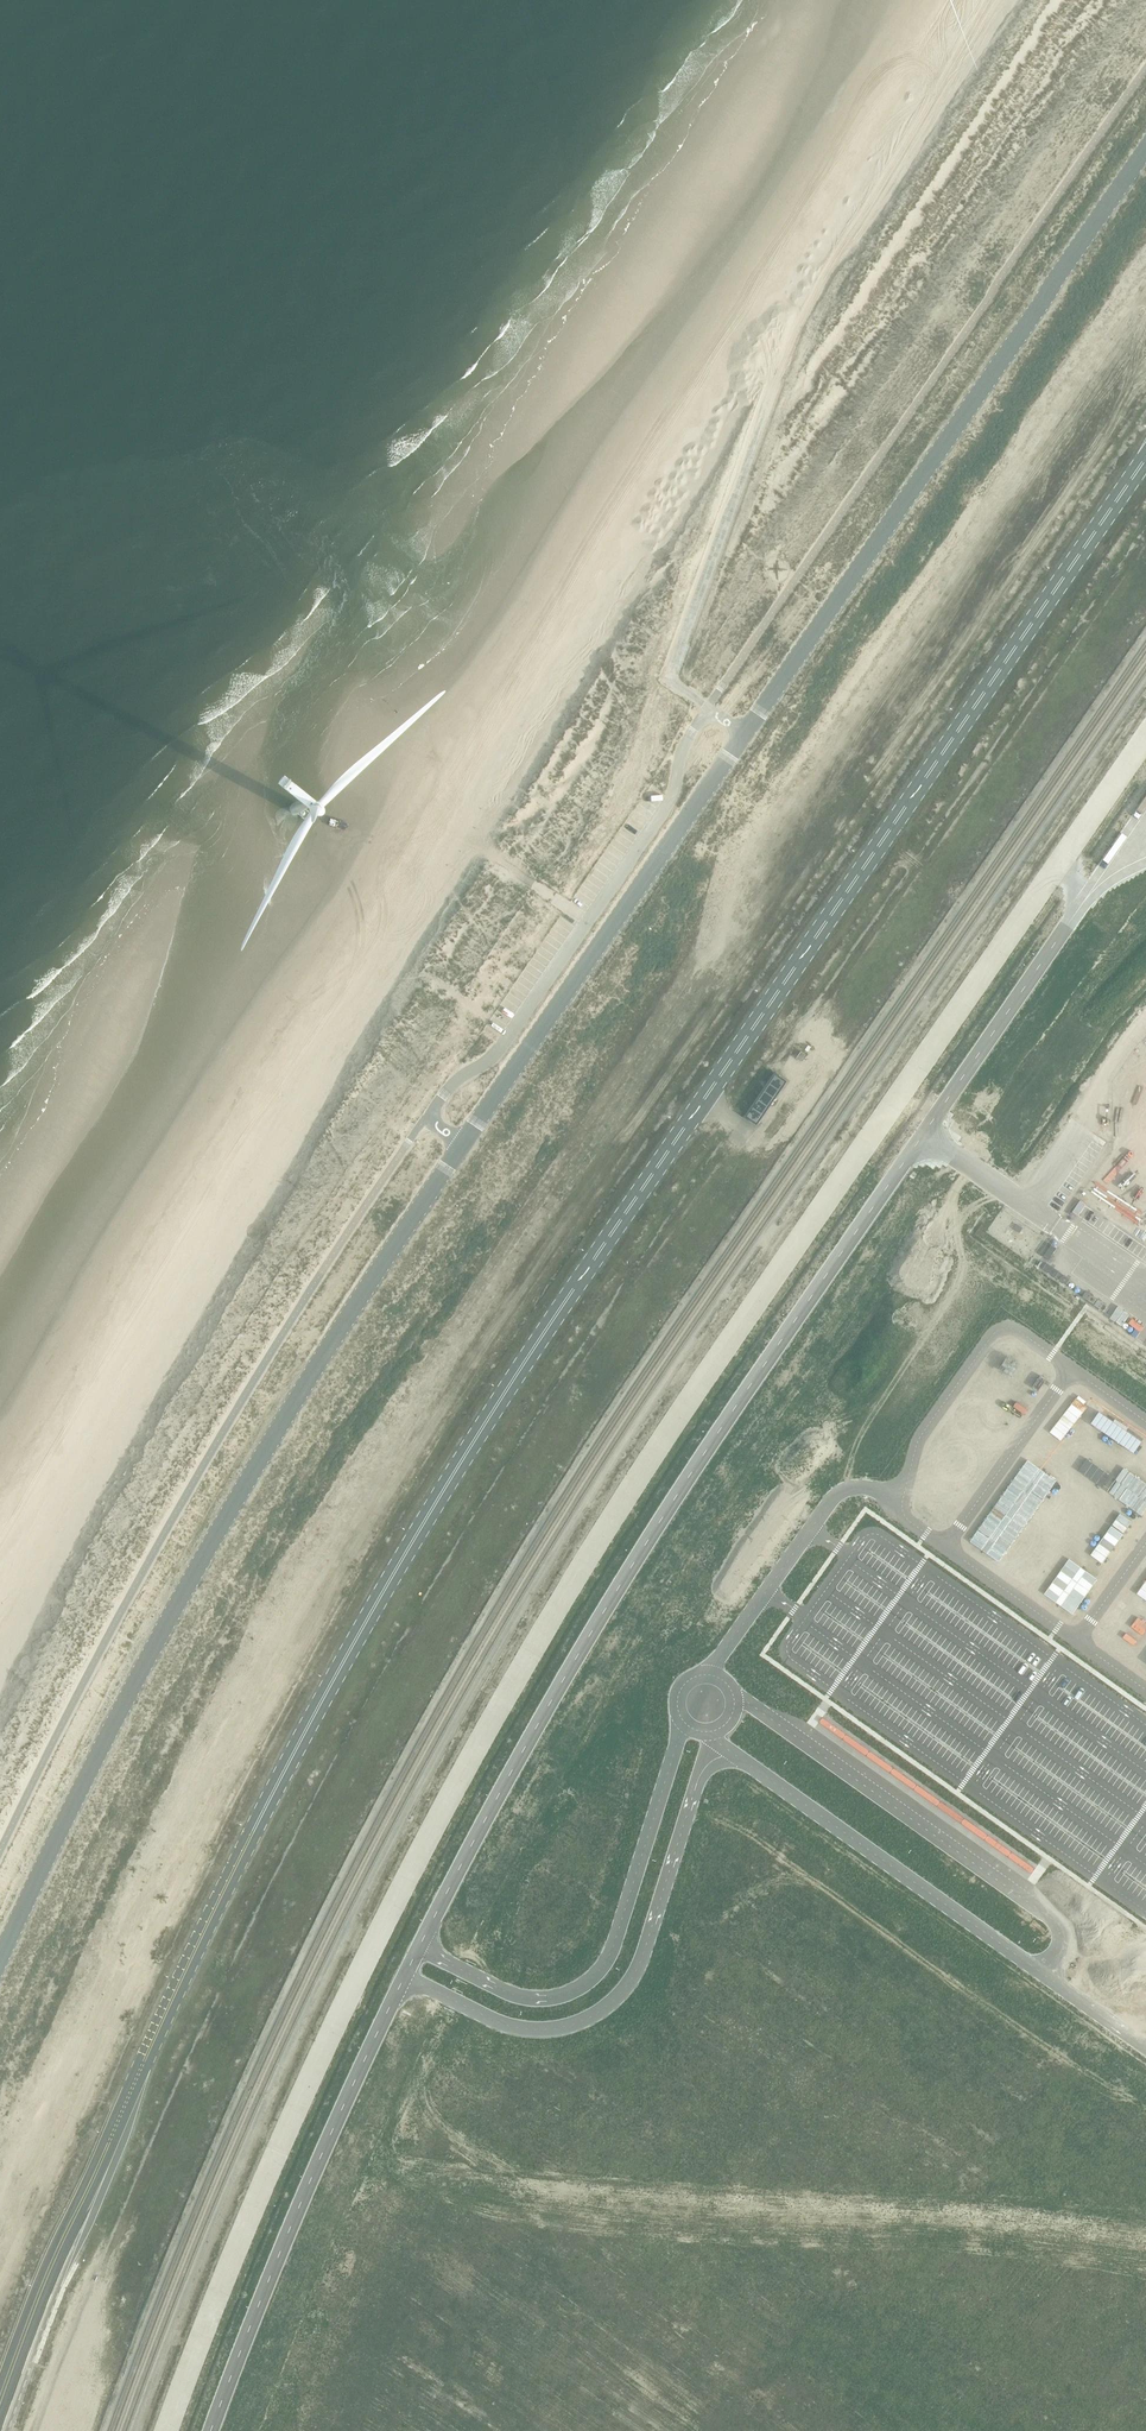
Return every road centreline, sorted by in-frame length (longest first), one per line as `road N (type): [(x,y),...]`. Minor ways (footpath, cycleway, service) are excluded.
road 1 (secondary): [(1145,458),(524,1362),(412,1540),(185,1971),(63,2246),(0,2425)]
road 2 (unclassified): [(210,2430),(368,2049),(540,1719),(714,1438),(1145,811)]
road 3 (unclassified): [(463,1143),(208,1548),(0,1958)]
road 4 (unclassified): [(1145,157),(743,734)]
road 5 (unclassified): [(743,734),(705,708),(682,750),(672,799),(589,921),(505,1044),(454,1084),(428,1117),(463,1143)]
road 6 (unclassified): [(743,734),(463,1143)]

